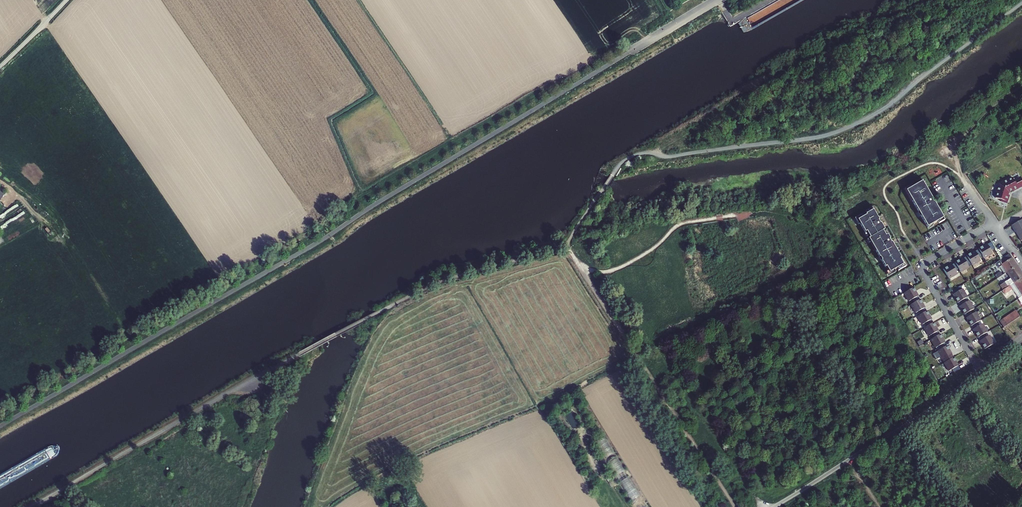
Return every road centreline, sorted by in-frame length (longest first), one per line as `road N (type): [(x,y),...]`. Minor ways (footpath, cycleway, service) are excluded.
road 1 (residential): [(980,370),(920,266),(994,223),(1021,264)]
road 2 (unclassified): [(774,506),(980,370)]

